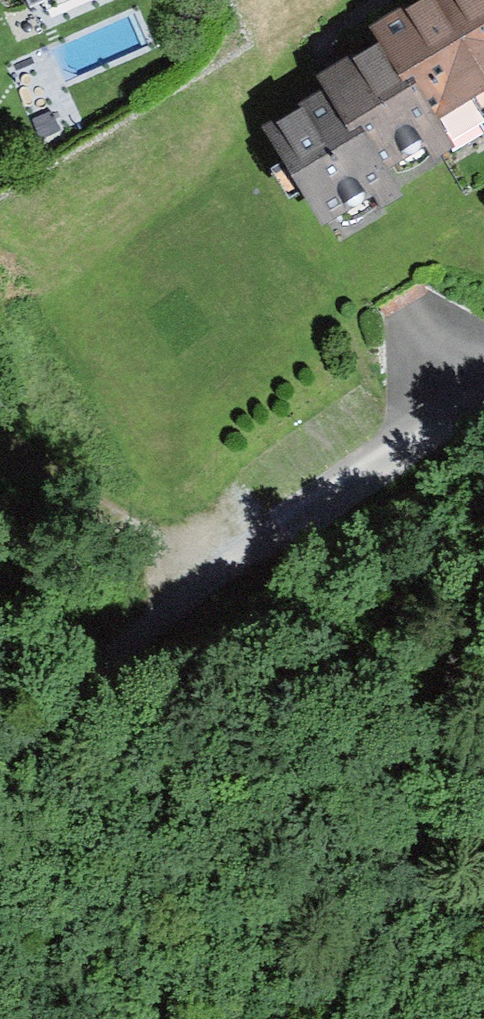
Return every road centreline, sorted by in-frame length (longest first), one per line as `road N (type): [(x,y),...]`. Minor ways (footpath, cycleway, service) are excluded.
road 1 (residential): [(483,388),(194,585)]
road 2 (track): [(194,585),(119,656),(0,738)]
road 3 (track): [(194,585),(133,520),(0,443)]

